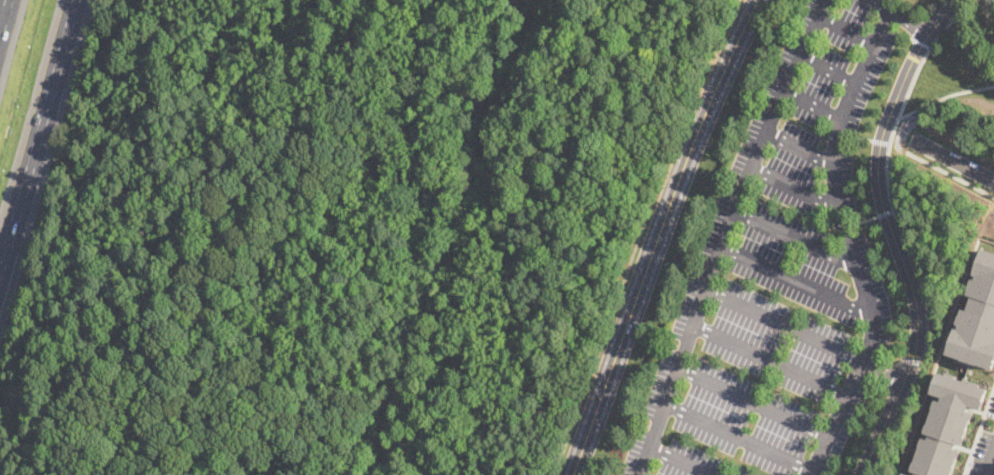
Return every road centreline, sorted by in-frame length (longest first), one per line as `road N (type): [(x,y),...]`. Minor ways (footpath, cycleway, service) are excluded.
road 1 (residential): [(757,0),(681,171),(571,474)]
road 2 (motorway): [(0,292),(76,0)]

